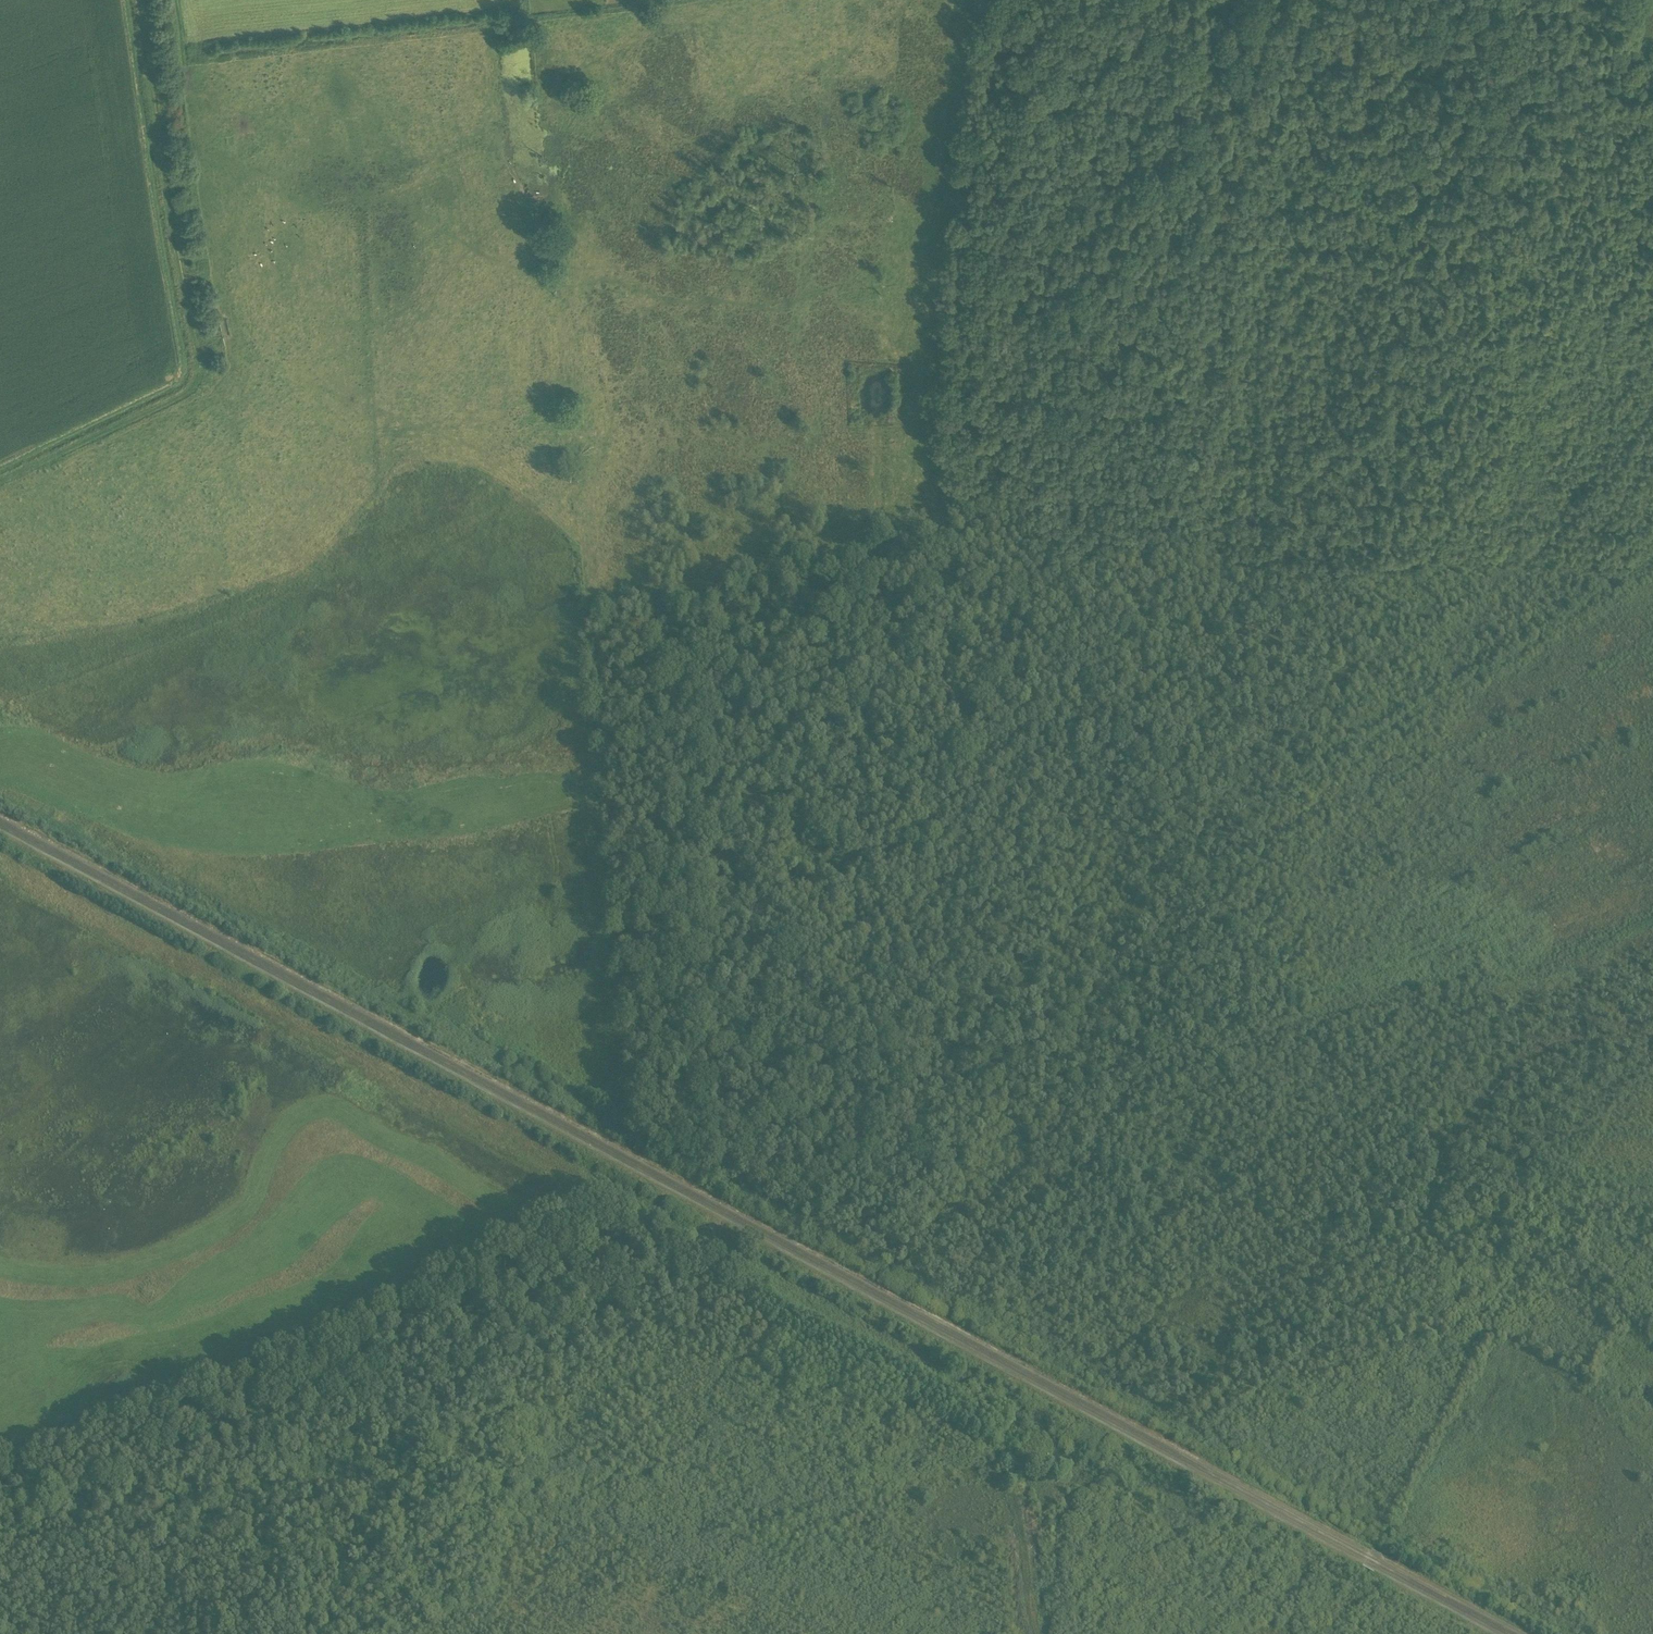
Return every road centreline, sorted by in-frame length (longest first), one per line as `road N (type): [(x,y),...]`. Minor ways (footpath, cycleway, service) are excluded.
road 1 (track): [(0,482),(181,394),(196,367),(192,336)]
road 2 (track): [(192,336),(157,130)]
road 3 (track): [(157,130),(139,0)]

